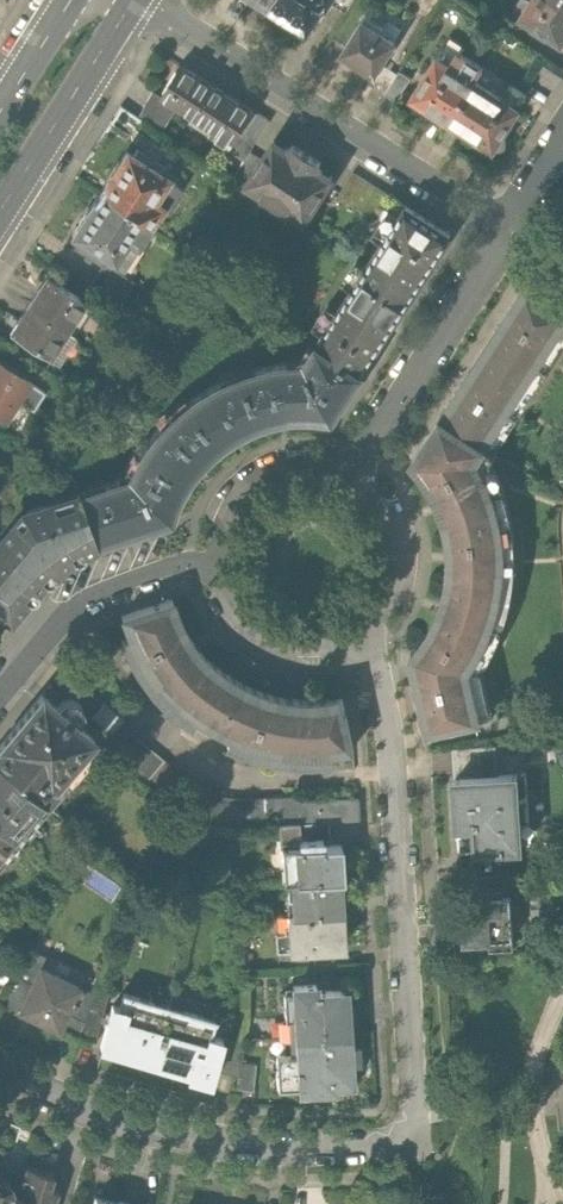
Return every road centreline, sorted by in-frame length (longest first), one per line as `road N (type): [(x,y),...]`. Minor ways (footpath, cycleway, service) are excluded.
road 1 (residential): [(0,1072),(152,1134),(283,1156),(409,1146),(389,744),(365,625)]
road 2 (residential): [(138,0),(515,220)]
road 3 (residential): [(350,479),(515,220)]
road 4 (residential): [(0,690),(72,609),(125,584),(216,560)]
road 5 (primary): [(0,215),(134,0)]
road 6 (residential): [(216,560),(221,589),(257,633),(312,647),(365,625)]
road 7 (residential): [(350,479),(297,468),(248,489),(219,534),(216,560)]
road 8 (residential): [(365,625),(392,585),(393,536),(384,513),(350,479)]
road 9 (primary): [(72,0),(0,114)]

